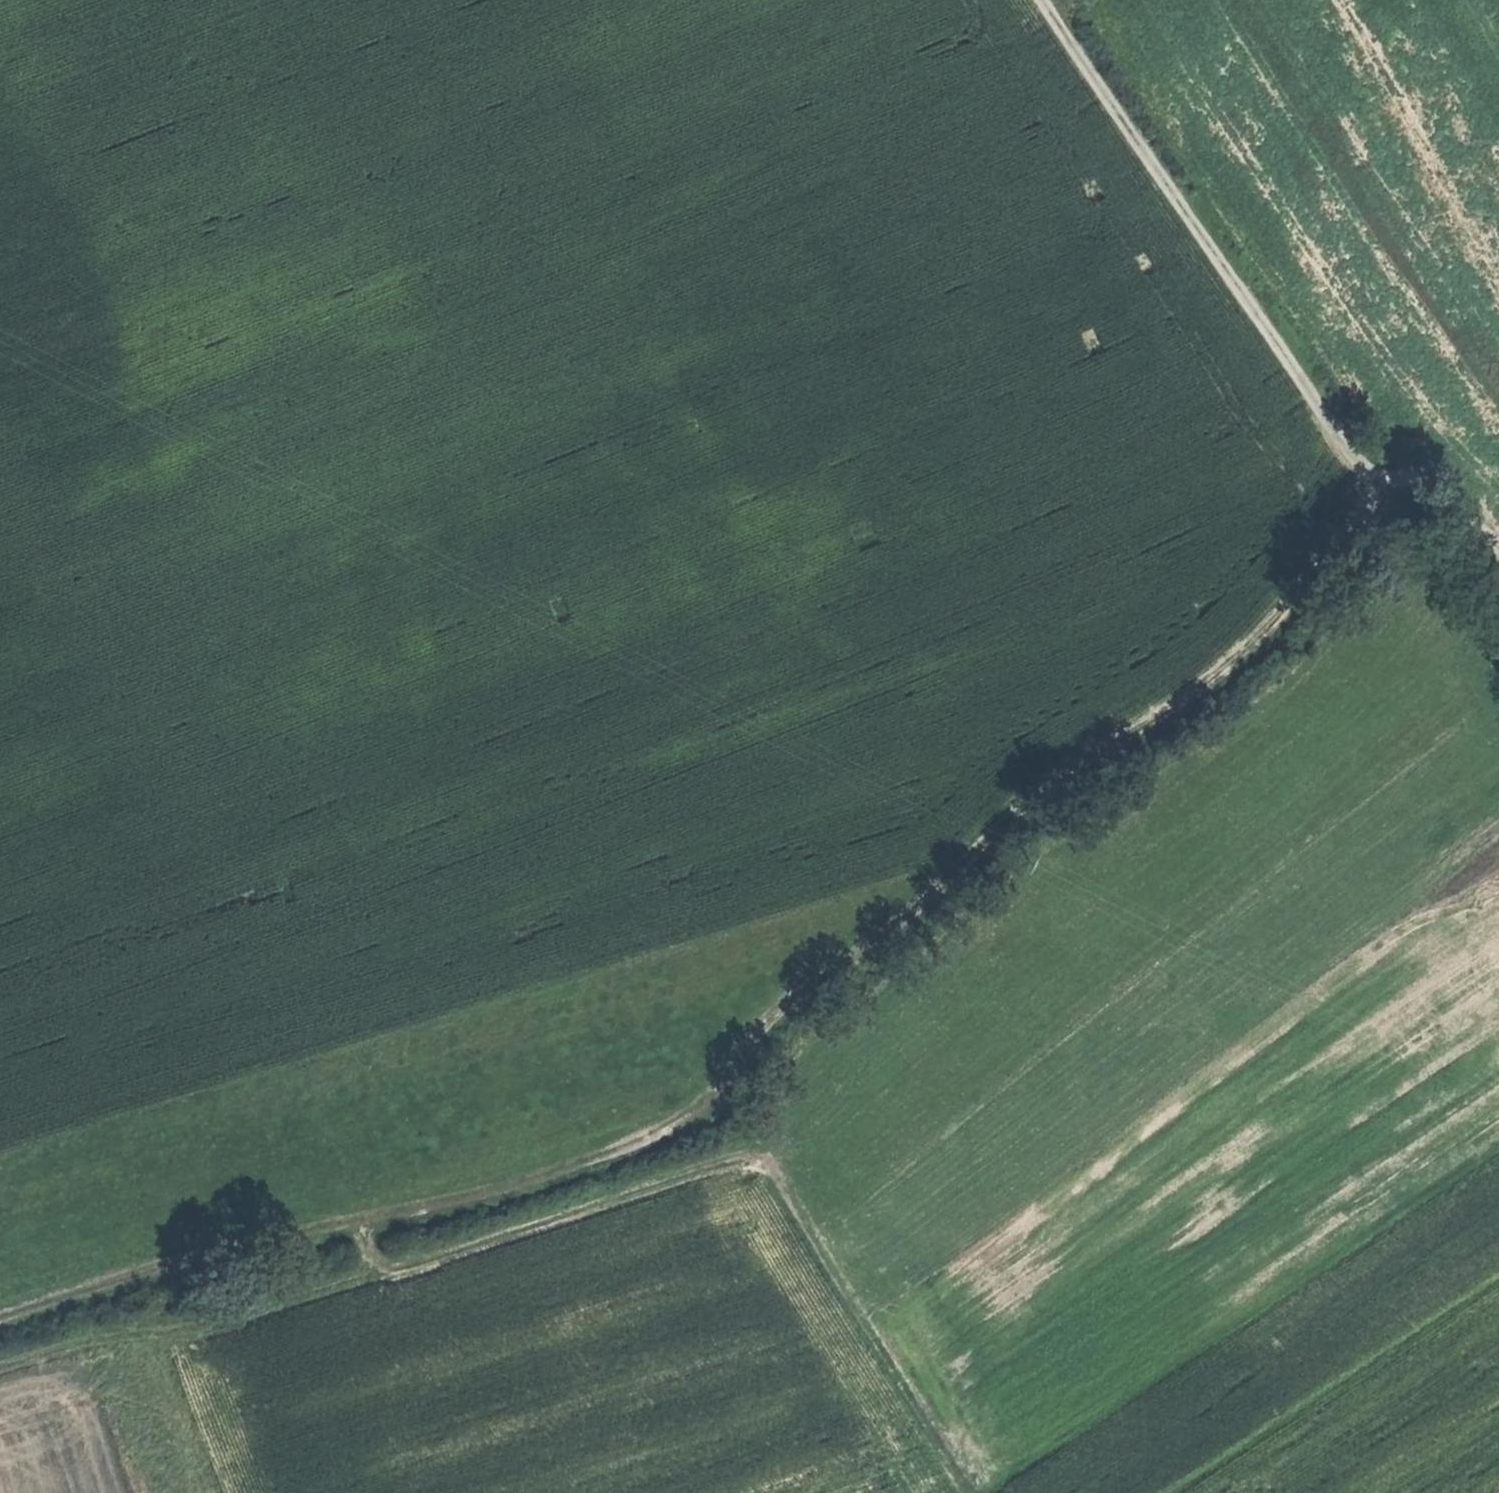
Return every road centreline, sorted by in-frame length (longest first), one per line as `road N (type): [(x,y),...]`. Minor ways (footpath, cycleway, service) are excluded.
road 1 (track): [(0,1368),(221,1323),(747,1161)]
road 2 (track): [(1498,552),(1448,534),(1363,464),(1044,0)]

